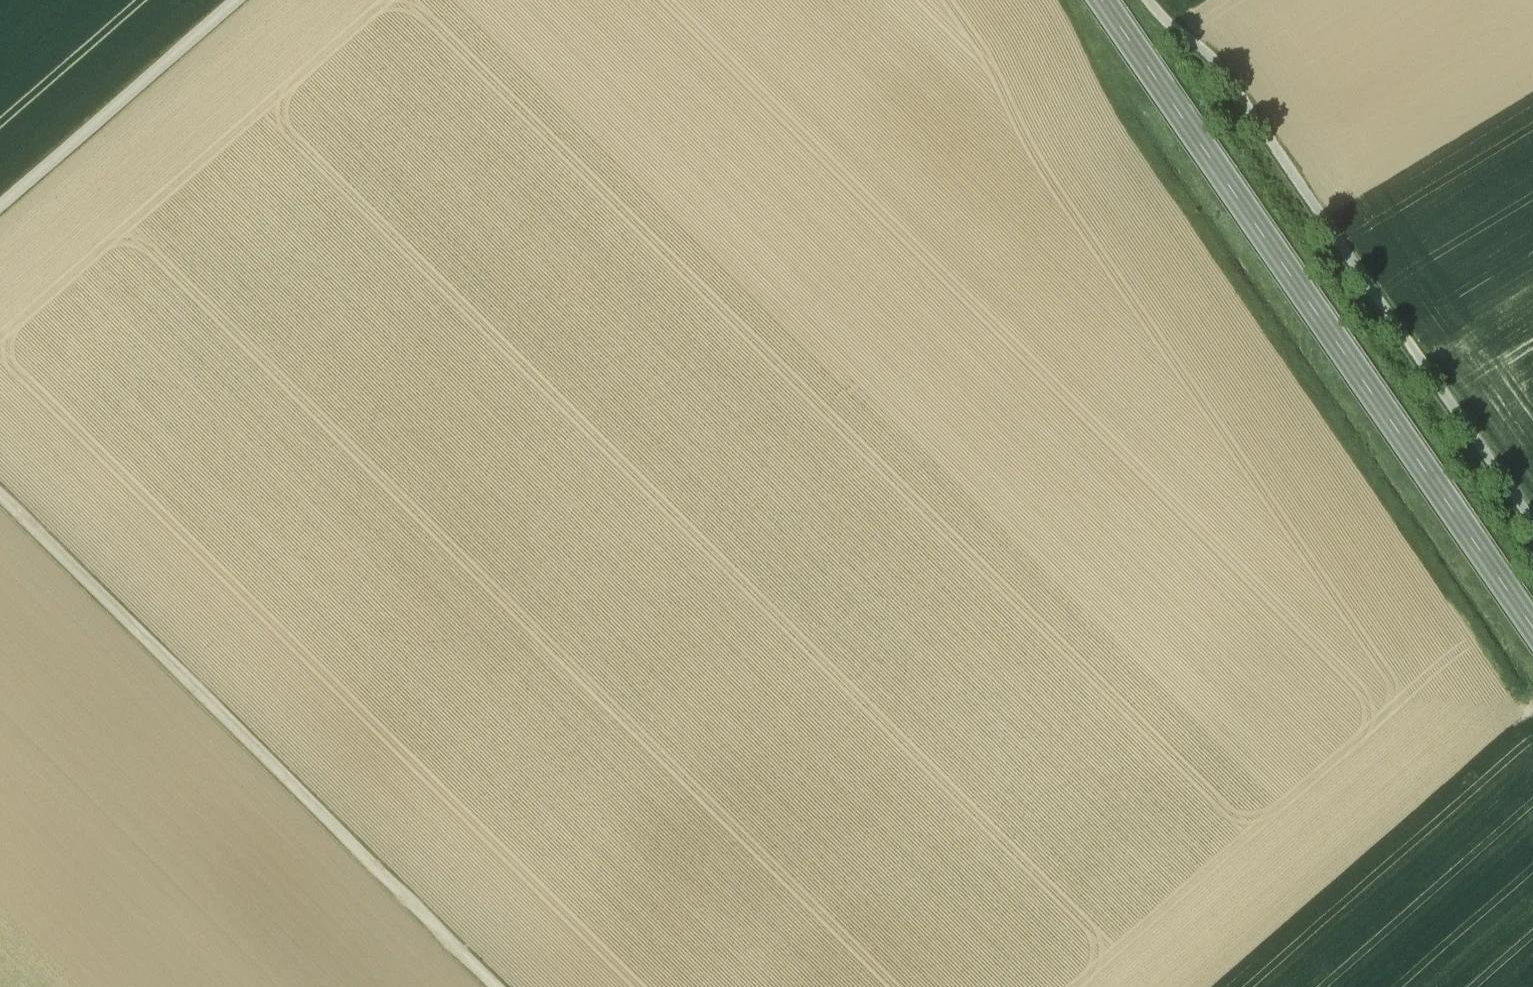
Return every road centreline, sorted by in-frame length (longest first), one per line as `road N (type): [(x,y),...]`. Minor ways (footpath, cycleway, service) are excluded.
road 1 (secondary): [(1532,631),(1099,0)]
road 2 (track): [(0,498),(495,986)]
road 3 (track): [(0,202),(234,0)]

